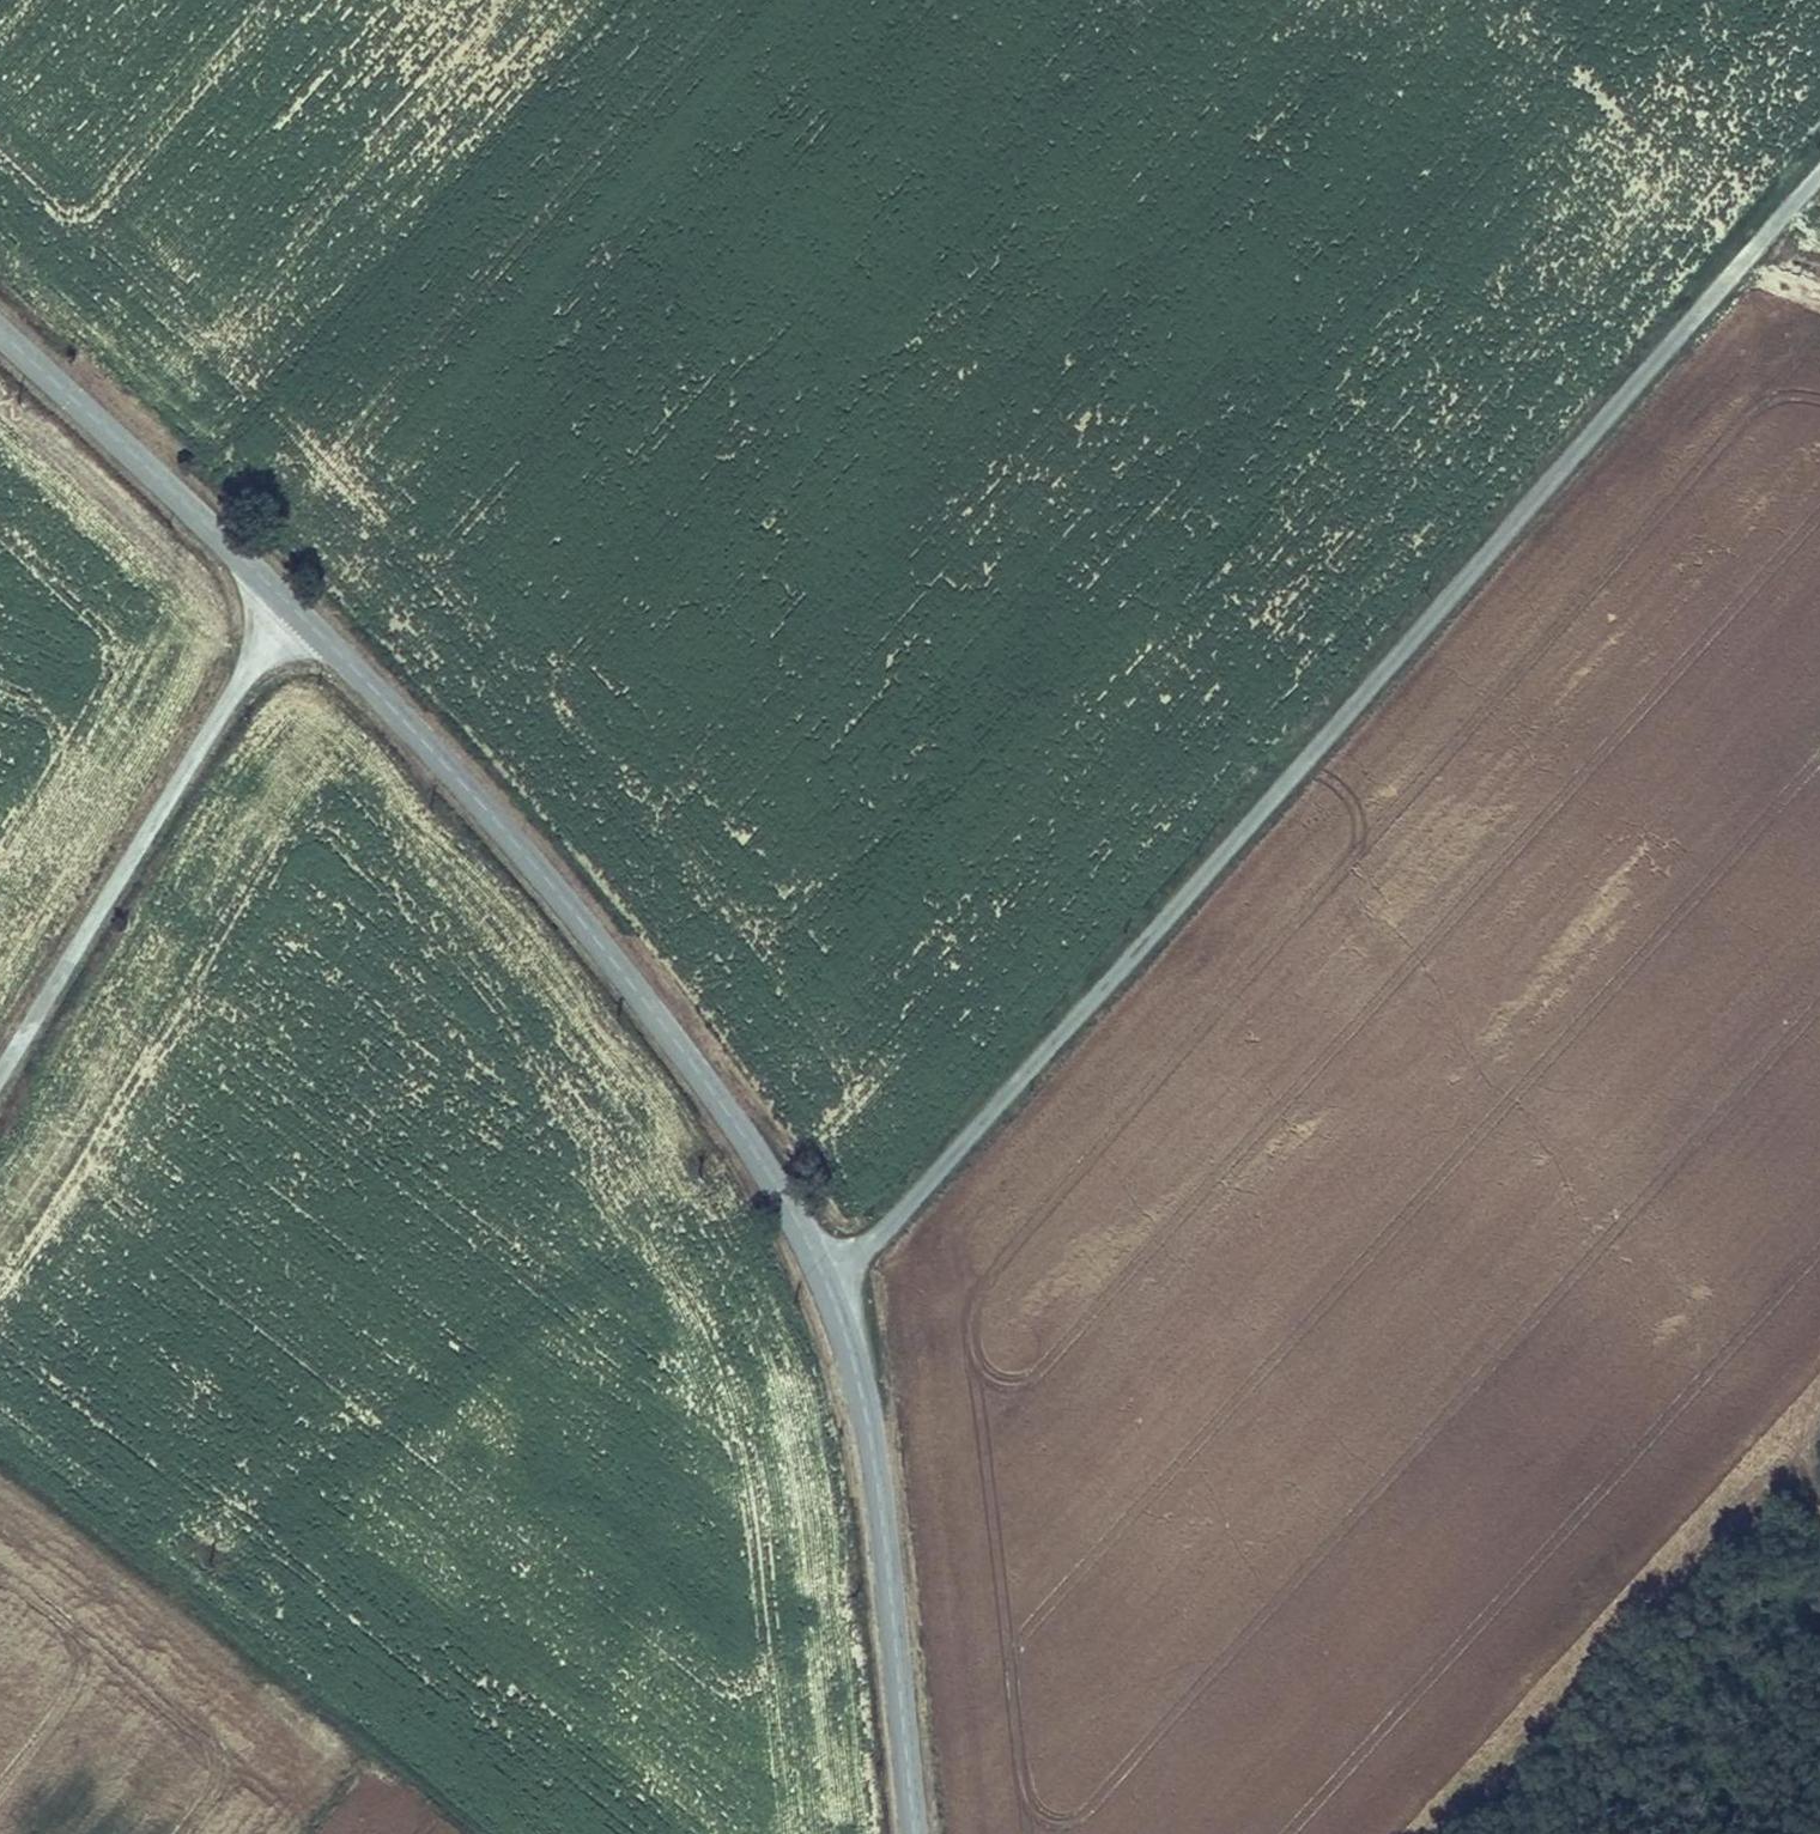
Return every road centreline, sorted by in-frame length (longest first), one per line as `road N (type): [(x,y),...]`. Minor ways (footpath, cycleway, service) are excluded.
road 1 (tertiary): [(296,610),(558,894),(704,1080),(798,1222),(849,1348),(866,1423),(913,1833)]
road 2 (unclassified): [(296,610),(0,1076)]
road 3 (tertiary): [(0,332),(296,610)]

